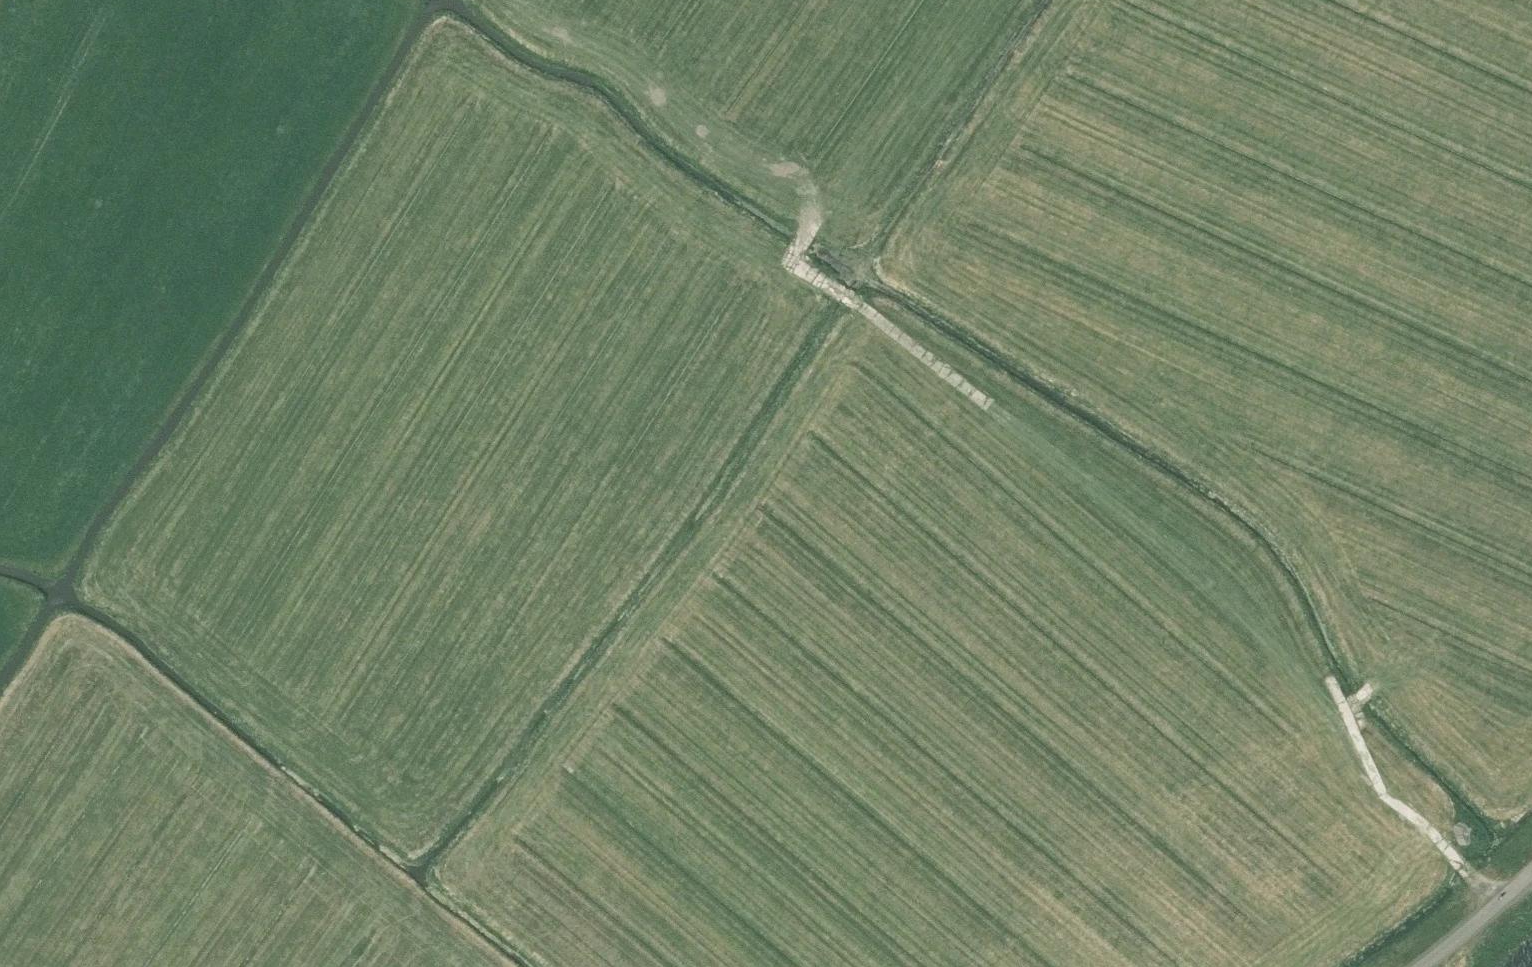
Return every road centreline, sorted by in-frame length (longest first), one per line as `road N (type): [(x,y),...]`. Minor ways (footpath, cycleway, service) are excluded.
road 1 (unclassified): [(1418,966),(1531,873)]

